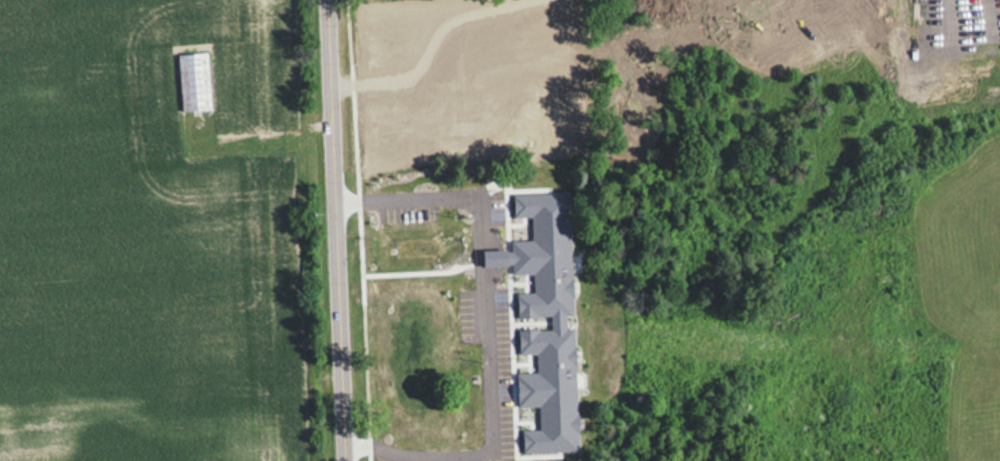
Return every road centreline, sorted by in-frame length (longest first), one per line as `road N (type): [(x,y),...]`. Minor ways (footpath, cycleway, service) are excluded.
road 1 (residential): [(344,460),(324,0)]

